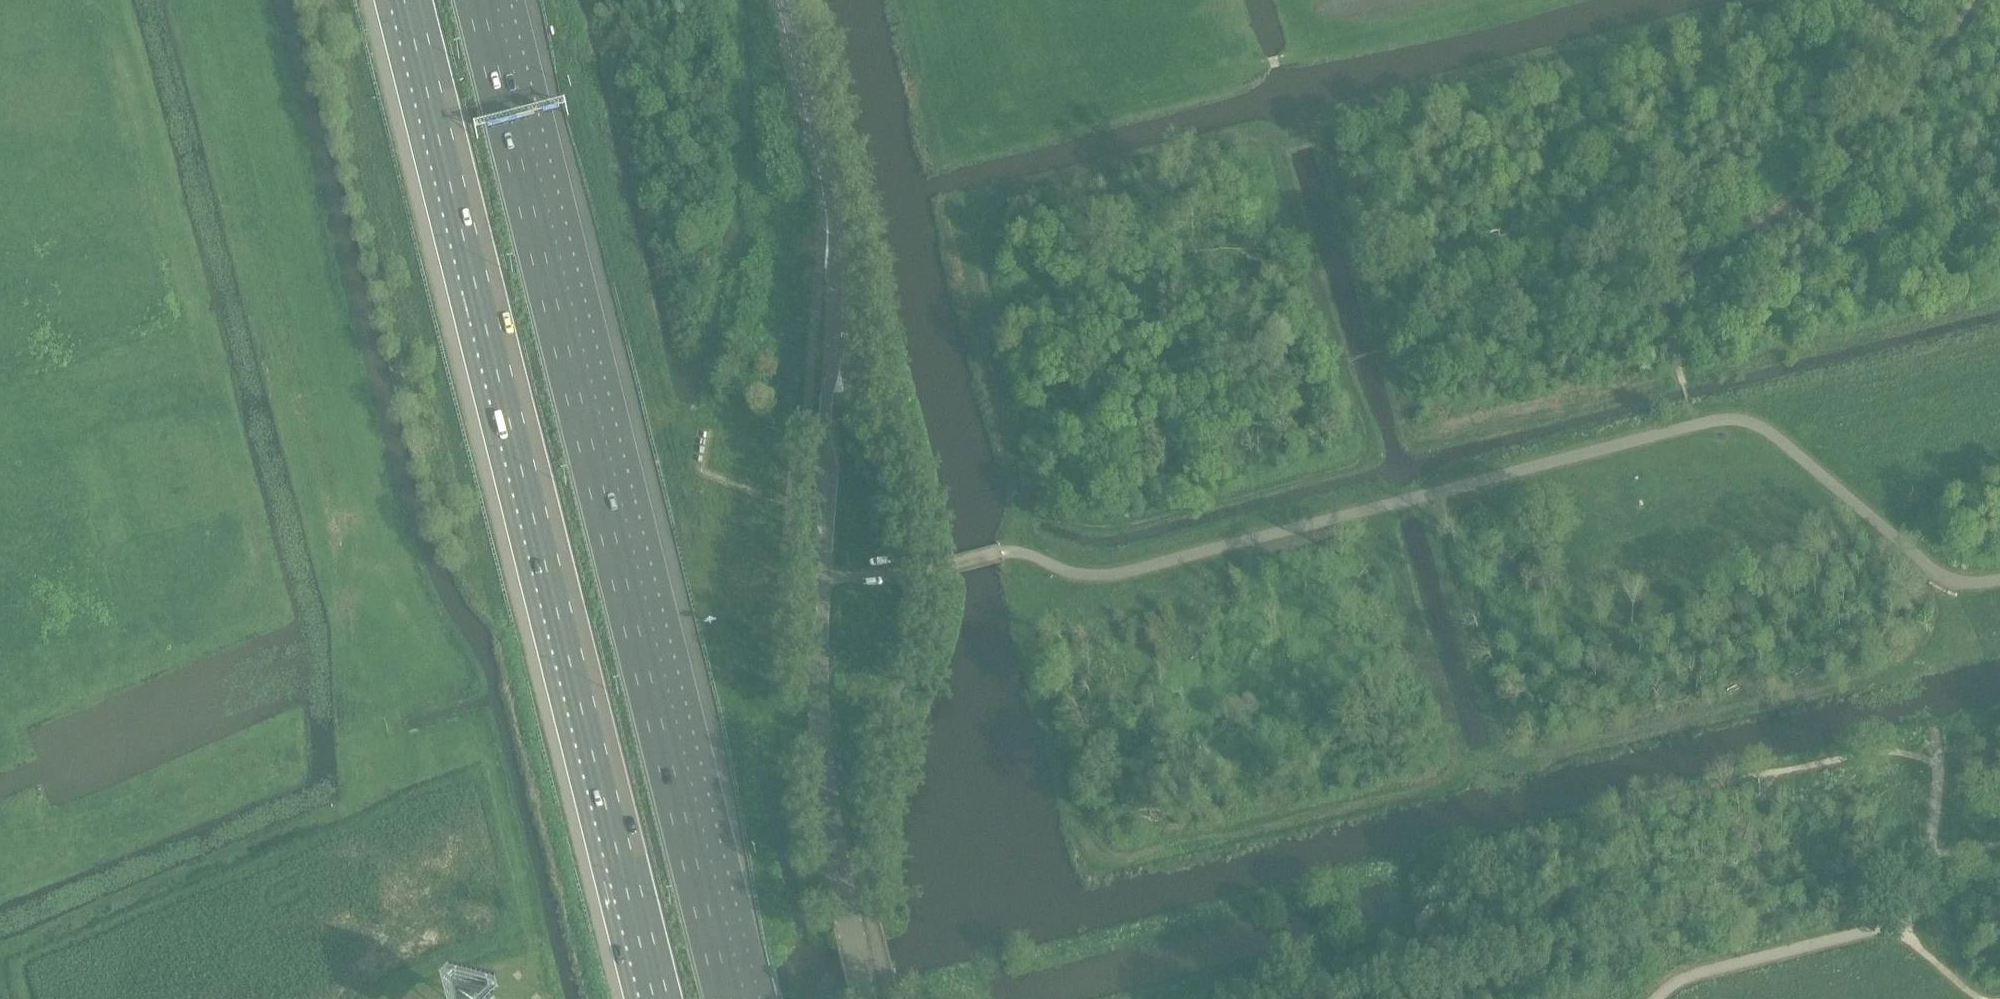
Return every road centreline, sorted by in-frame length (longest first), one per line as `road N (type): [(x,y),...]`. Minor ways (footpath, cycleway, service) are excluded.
road 1 (motorway): [(411,0),(662,998)]
road 2 (motorway): [(723,998),(474,0)]
road 3 (unclassified): [(869,998),(843,883),(820,697),(834,349),(830,211),(782,0)]

